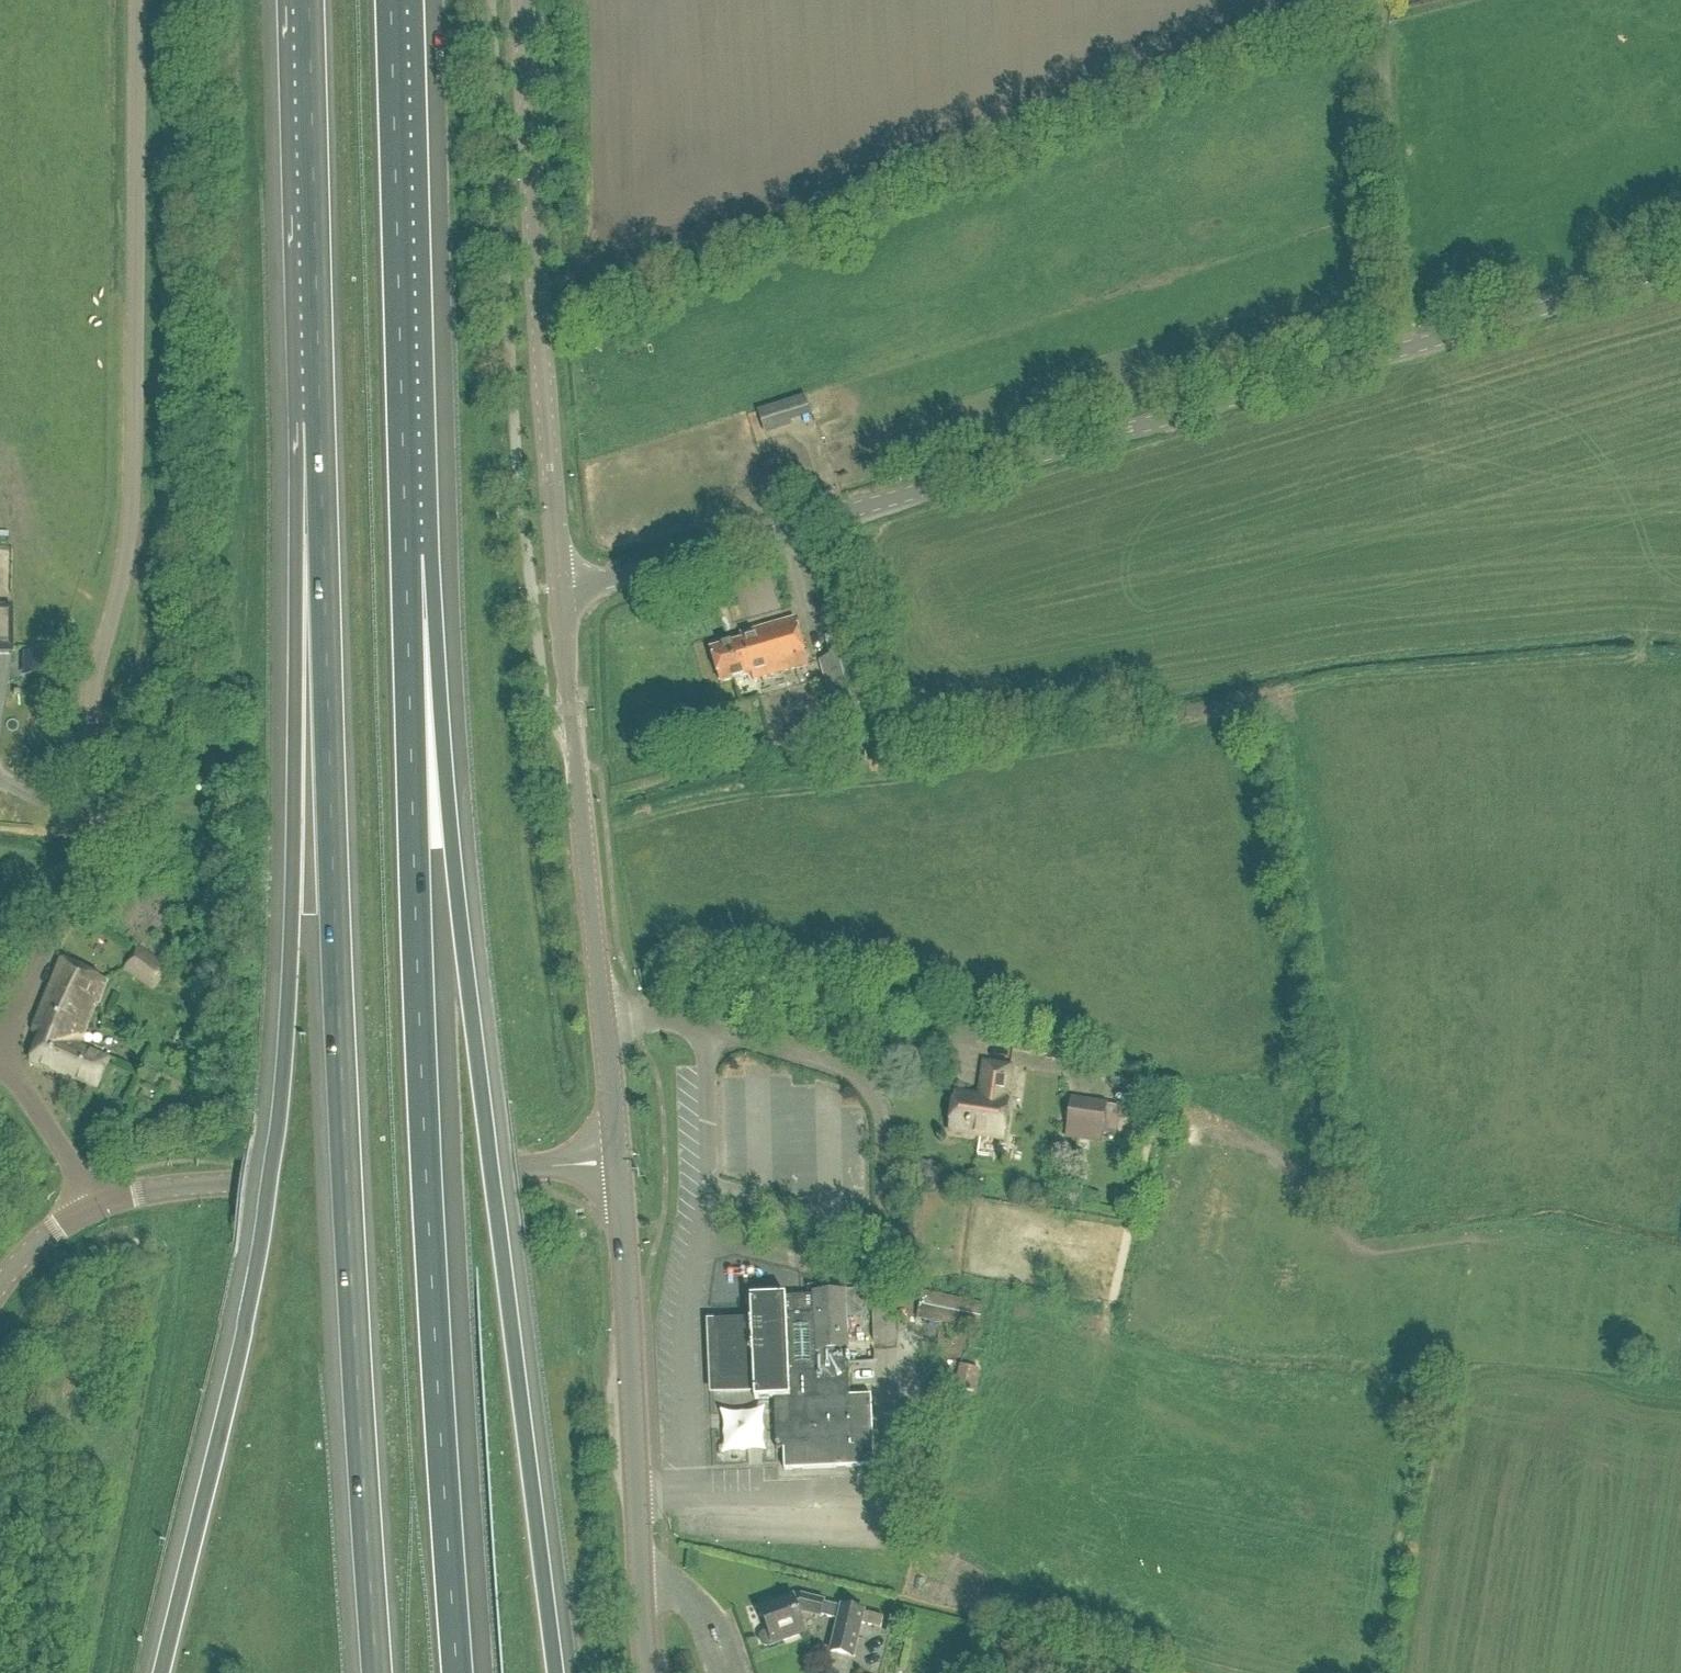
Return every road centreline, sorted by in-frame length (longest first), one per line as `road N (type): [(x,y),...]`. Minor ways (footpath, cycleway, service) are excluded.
road 1 (motorway): [(321,425),(295,678),(278,1119),(243,1334),(162,1672)]
road 2 (motorway): [(321,425),(341,1097),(376,1672)]
road 3 (unclassified): [(562,588),(600,584),(1680,265)]
road 4 (unclassified): [(0,1044),(101,850),(88,729),(132,506),(138,0)]
road 5 (motorway): [(555,1672),(443,758),(412,649)]
road 6 (motorway): [(459,1672),(425,1090),(412,649)]
road 7 (motorway): [(412,649),(393,0)]
road 8 (secondary): [(562,588),(522,0)]
road 9 (secondary): [(620,1161),(562,588)]
road 10 (tertiary): [(94,1205),(233,1182),(620,1161)]
road 11 (secondary): [(648,1672),(620,1161)]
road 12 (motorway): [(310,0),(321,425)]
road 13 (unclassified): [(94,1205),(31,1098),(0,1068)]
road 14 (tertiary): [(0,1287),(41,1239),(94,1205)]

